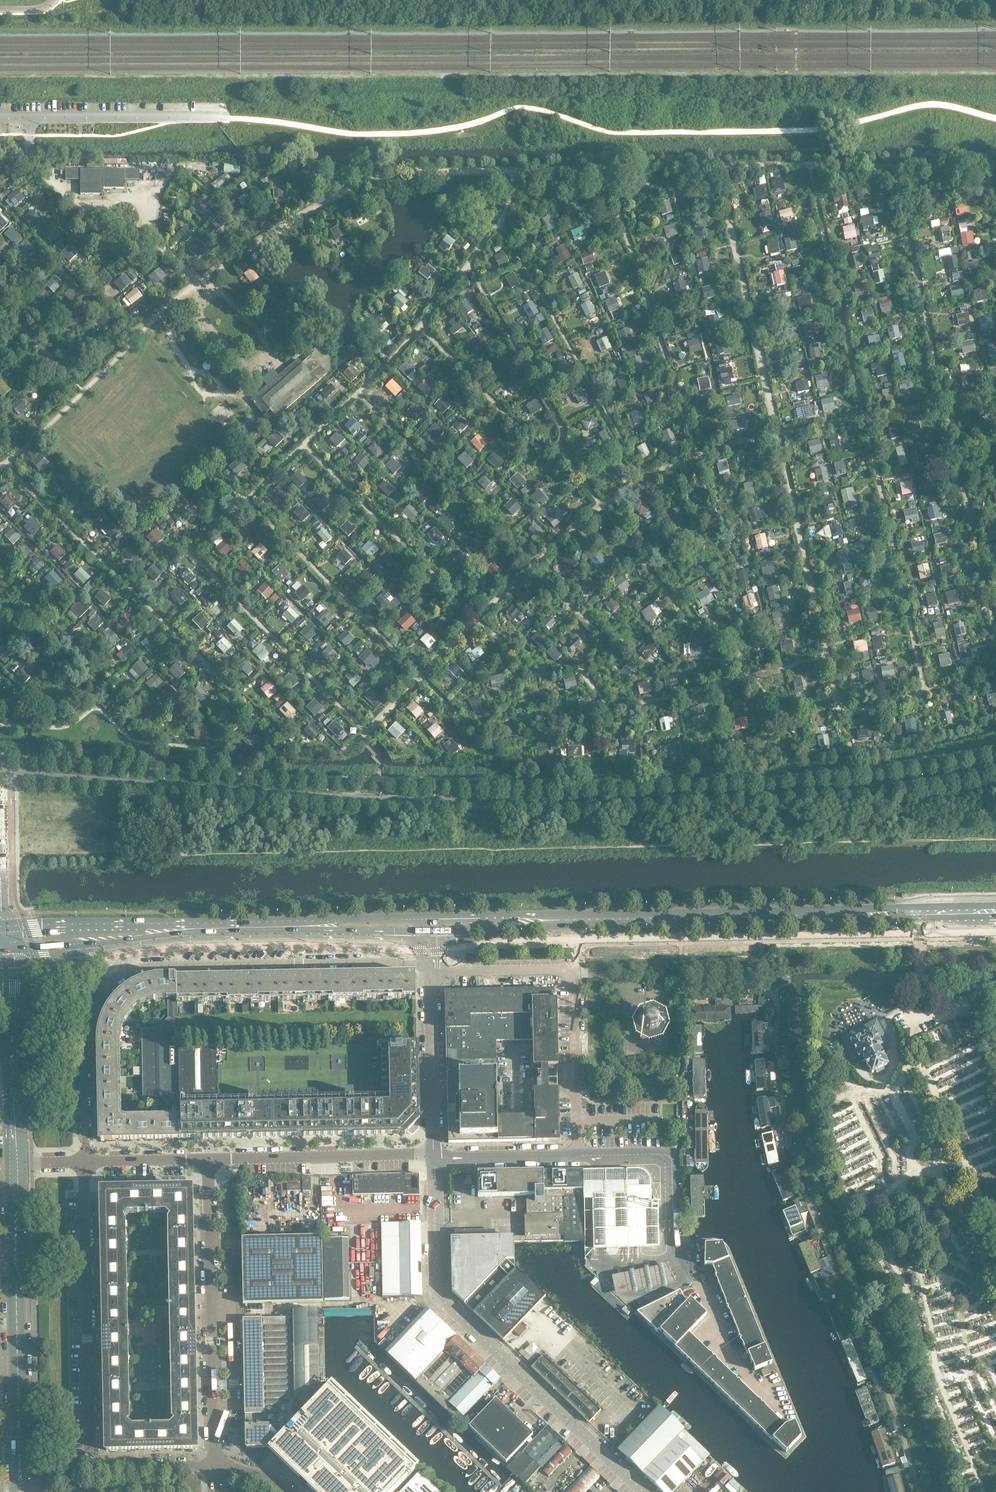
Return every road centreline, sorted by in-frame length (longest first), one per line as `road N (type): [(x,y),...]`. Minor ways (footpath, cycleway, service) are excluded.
road 1 (residential): [(920,1491),(786,1130),(776,995),(766,988),(684,989)]
road 2 (residential): [(84,1163),(88,1025),(117,977),(149,966),(431,964)]
road 3 (secondary): [(570,920),(995,911)]
road 4 (residential): [(215,1464),(90,1461),(84,1163)]
road 5 (unclassified): [(646,1491),(439,1293),(434,1158)]
road 6 (secondary): [(20,1491),(14,1164)]
road 7 (residential): [(579,1154),(574,972),(431,971)]
road 8 (unclassified): [(212,1162),(434,1158)]
road 9 (secondary): [(197,928),(0,927)]
road 10 (unclassified): [(680,1258),(671,1158),(579,1154)]
road 11 (unclassified): [(434,1158),(431,971)]
road 12 (secondary): [(14,951),(197,928)]
road 13 (unclassified): [(213,1318),(212,1162)]
road 14 (unclassified): [(434,1158),(579,1154)]
road 15 (secondary): [(430,931),(570,920)]
road 16 (secondary): [(570,920),(430,917)]
road 17 (secondary): [(430,917),(295,926)]
road 18 (secondary): [(295,926),(430,931)]
road 19 (unclassified): [(84,1163),(212,1162)]

